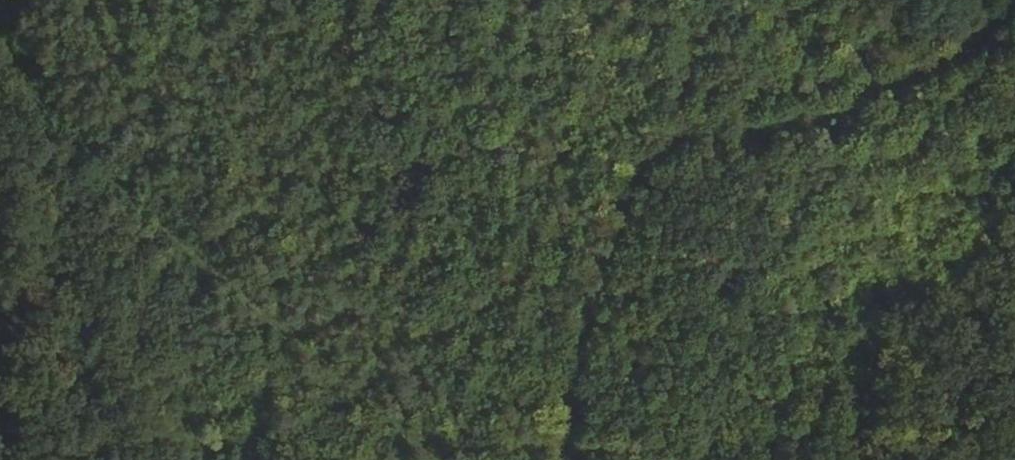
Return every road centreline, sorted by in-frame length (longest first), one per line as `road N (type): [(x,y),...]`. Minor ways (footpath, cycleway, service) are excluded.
road 1 (track): [(1014,5),(958,61),(826,109),(681,138),(641,167),(578,363),(576,459)]
road 2 (track): [(433,459),(105,168),(29,76),(0,23)]

